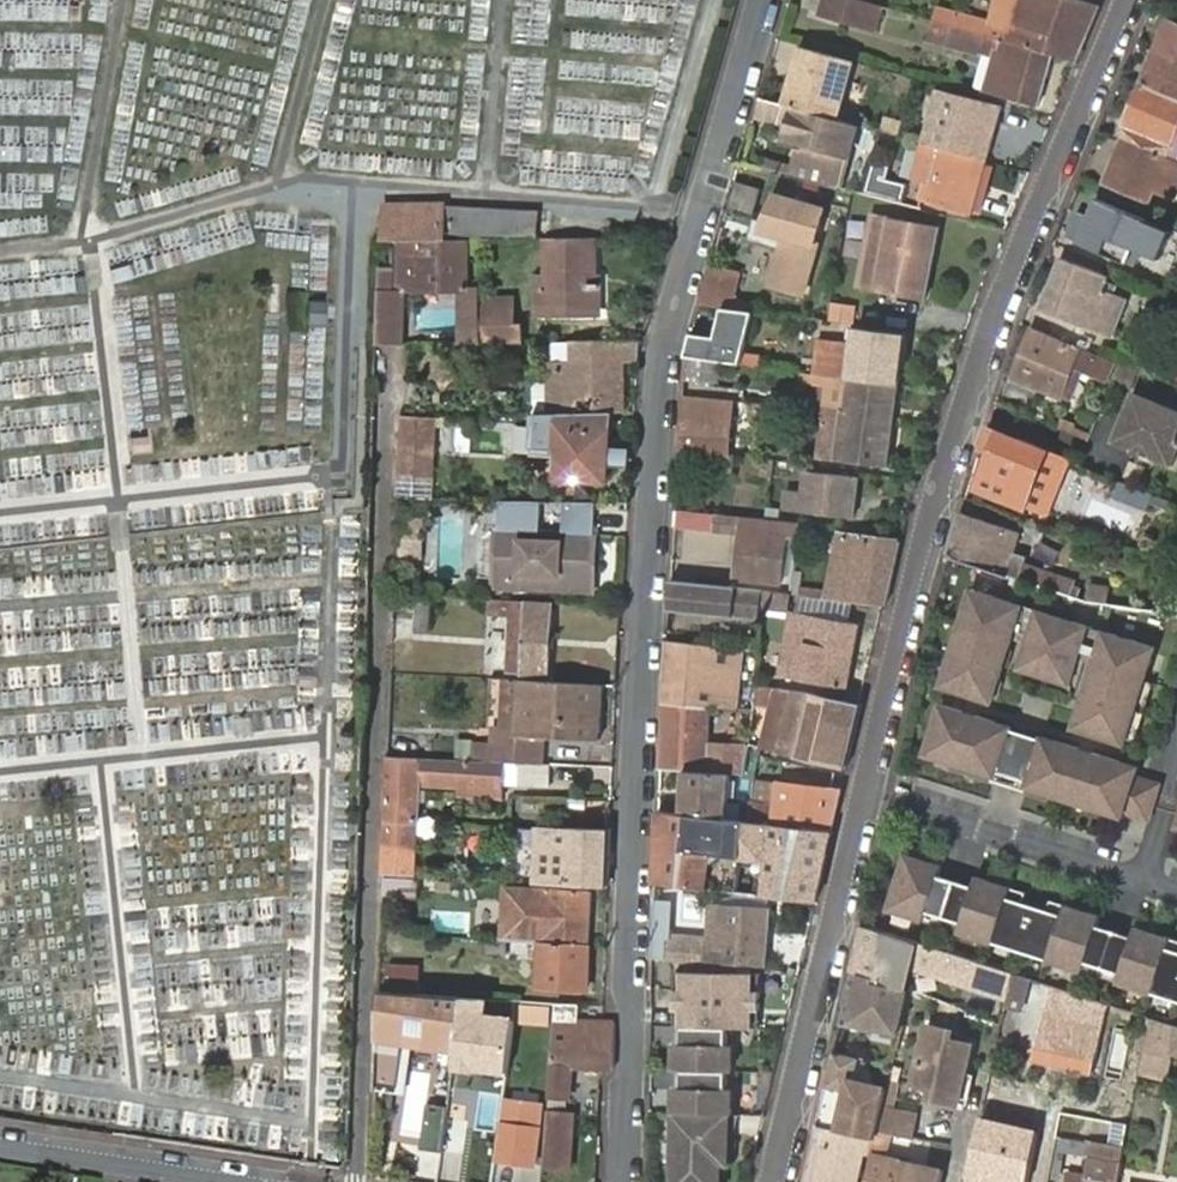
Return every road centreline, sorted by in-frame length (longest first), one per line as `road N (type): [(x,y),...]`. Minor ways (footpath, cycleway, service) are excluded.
road 1 (residential): [(766,0),(670,333),(654,493),(631,980),(630,1181)]
road 2 (residential): [(870,792),(938,499),(1130,0)]
road 3 (residential): [(387,361),(354,1181)]
road 4 (residential): [(774,1181),(870,792)]
road 5 (residential): [(870,792),(1176,889)]
road 6 (residential): [(0,1147),(220,1181)]

